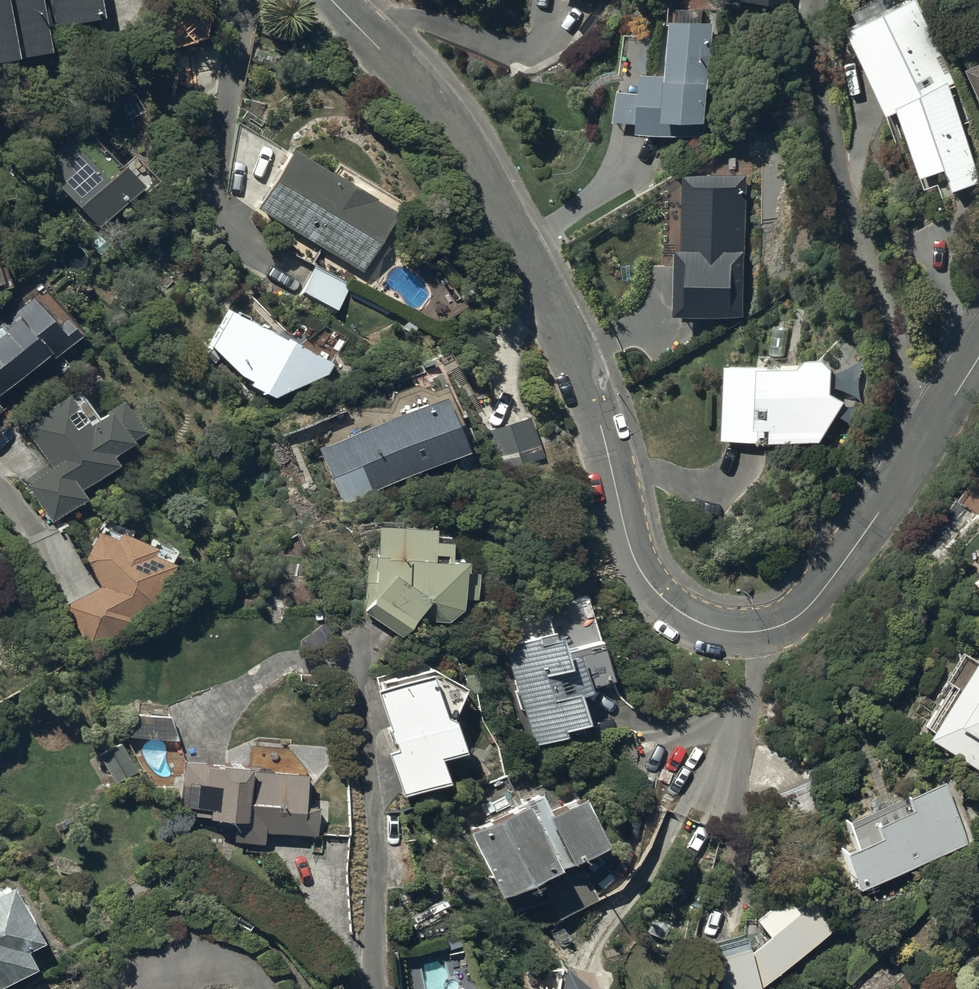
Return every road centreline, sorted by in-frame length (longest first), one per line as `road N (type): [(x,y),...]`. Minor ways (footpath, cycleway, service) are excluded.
road 1 (residential): [(332,0),(427,99),(513,233),(600,426),(642,573),(696,622),(743,632),(797,618),(878,514),(978,357)]

